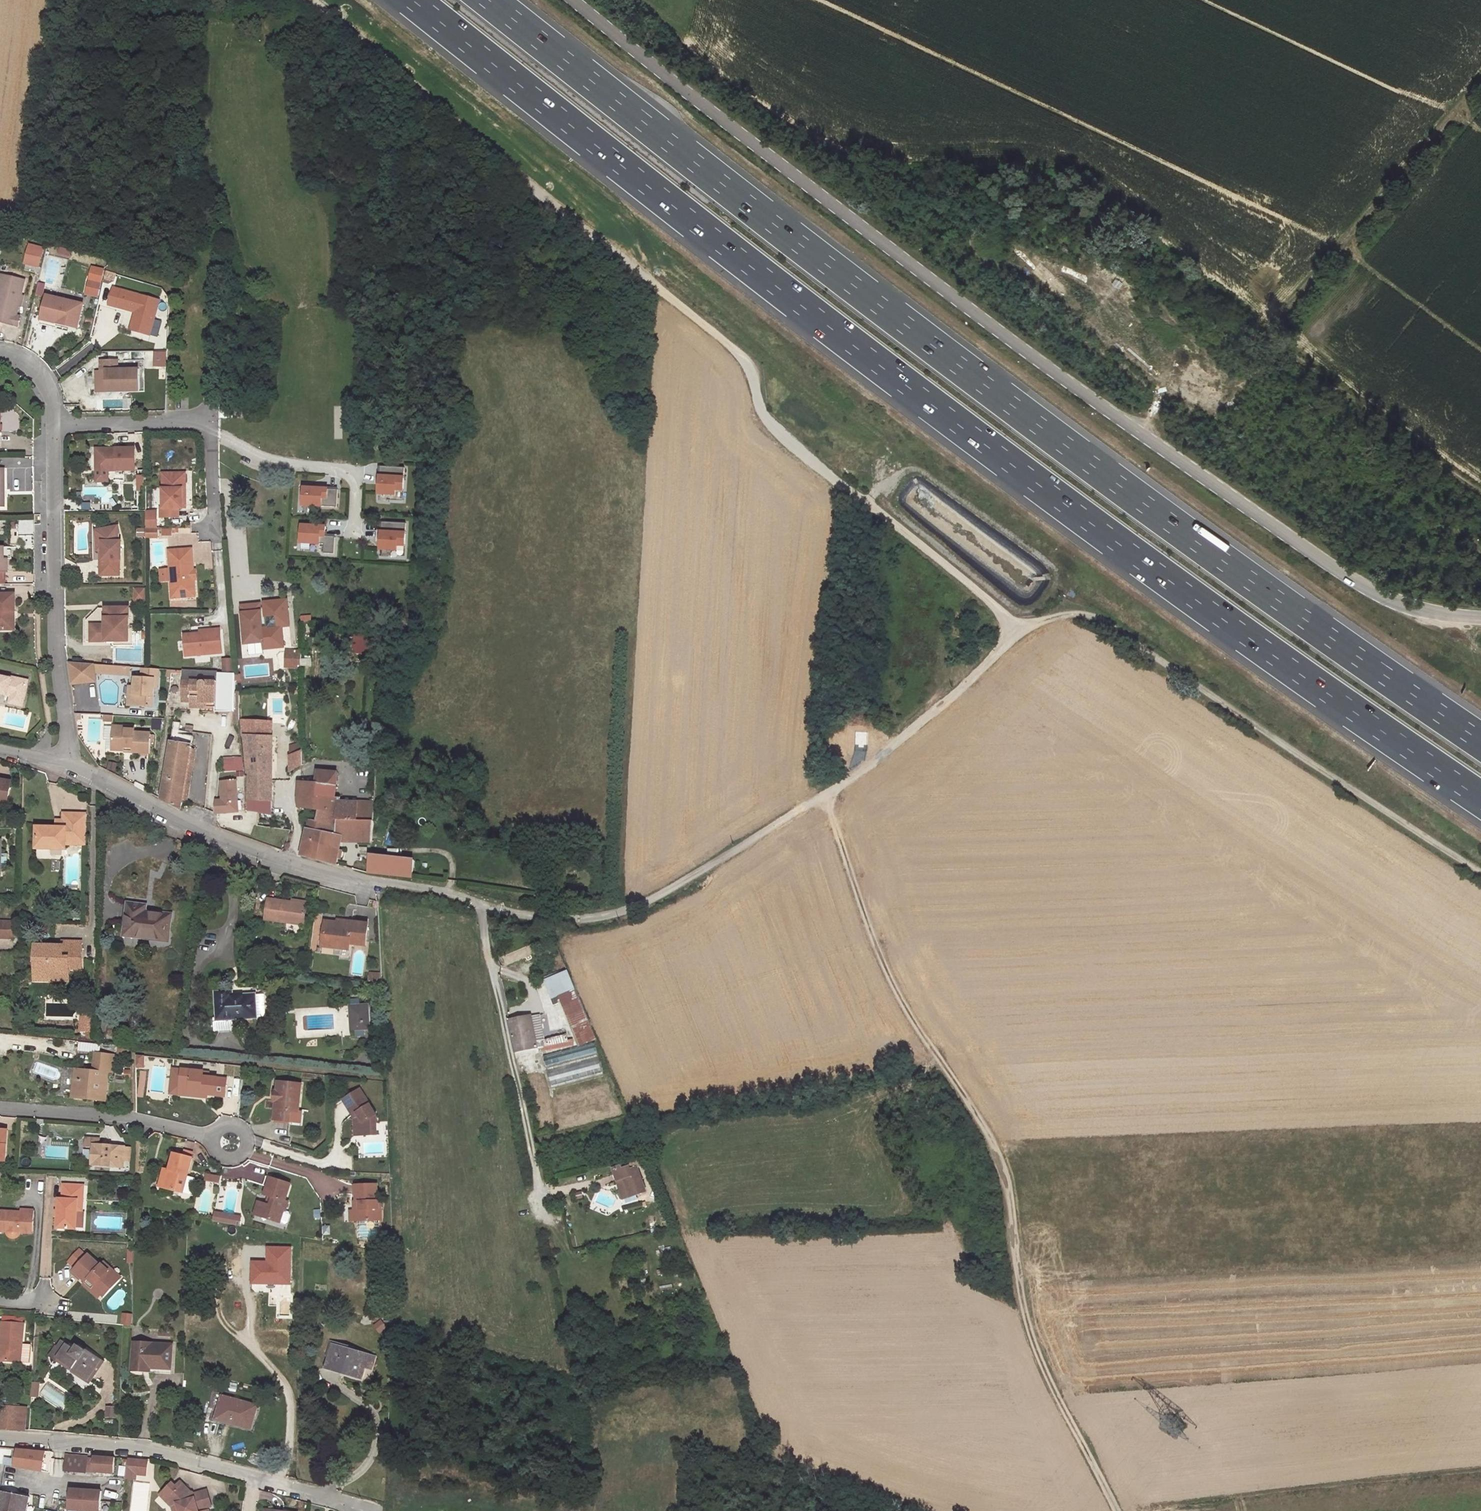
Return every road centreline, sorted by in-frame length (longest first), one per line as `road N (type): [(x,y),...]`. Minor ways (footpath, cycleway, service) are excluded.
road 1 (motorway): [(412,0),(923,399),(1480,800)]
road 2 (motorway): [(1480,741),(952,360),(490,0)]
road 3 (unclassified): [(574,0),(933,281),(1374,596),(1422,613),(1480,620)]
road 4 (track): [(1117,1510),(1029,1328),(1009,1182),(993,1141),(908,1013),(829,808),(834,791),(1027,626)]
road 5 (track): [(1027,626),(765,420),(742,357),(316,0)]
road 6 (residential): [(62,765),(289,862),(480,905),(545,1220)]
road 7 (track): [(1480,490),(1268,327),(1480,82)]
road 8 (track): [(1027,626),(1075,614),(1104,623),(1480,873)]
road 9 (track): [(480,905),(541,920),(610,917),(834,791)]
road 10 (residential): [(0,1435),(148,1449),(373,1510)]
road 11 (residential): [(53,426),(62,765)]
road 12 (track): [(1165,1510),(1480,1475)]
road 13 (residential): [(0,1109),(134,1119),(228,1143)]
road 14 (residential): [(210,434),(279,465),(354,476),(353,535)]
road 15 (residential): [(210,434),(195,420),(53,426)]

